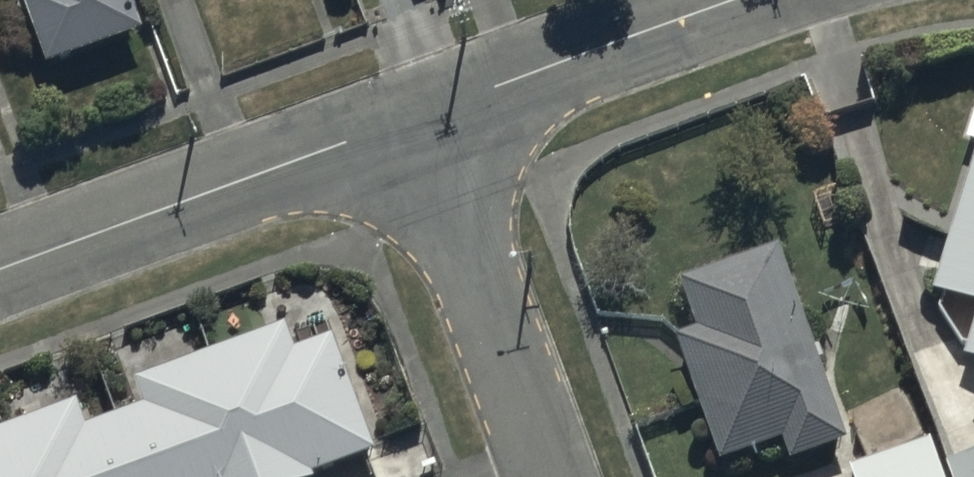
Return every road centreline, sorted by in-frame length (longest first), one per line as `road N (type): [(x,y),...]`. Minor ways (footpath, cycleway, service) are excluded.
road 1 (residential): [(0,275),(429,121)]
road 2 (residential): [(429,121),(556,476)]
road 3 (residential): [(429,121),(749,0)]

